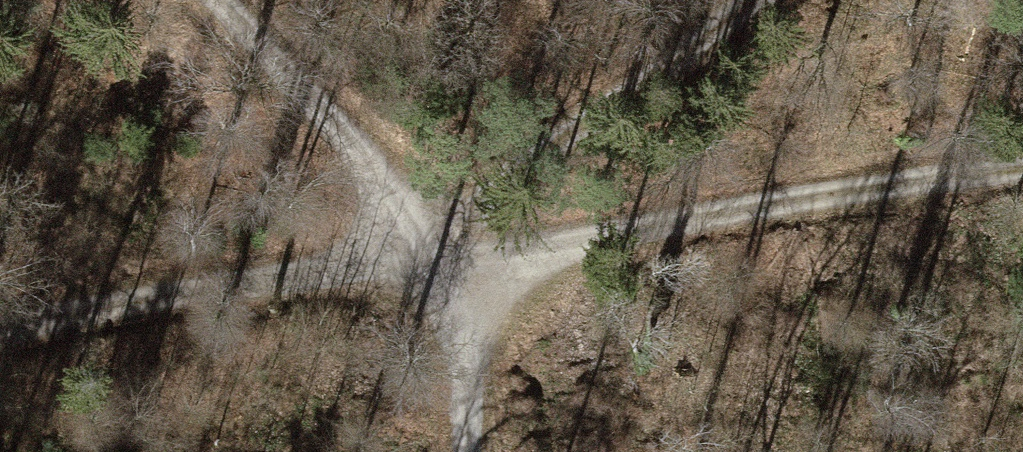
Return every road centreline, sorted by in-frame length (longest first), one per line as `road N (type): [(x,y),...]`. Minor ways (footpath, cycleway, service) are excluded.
road 1 (track): [(0,331),(229,282),(1022,170)]
road 2 (track): [(460,252),(535,168),(768,0)]
road 3 (track): [(460,252),(215,0)]
road 4 (track): [(466,451),(471,409),(460,252)]

